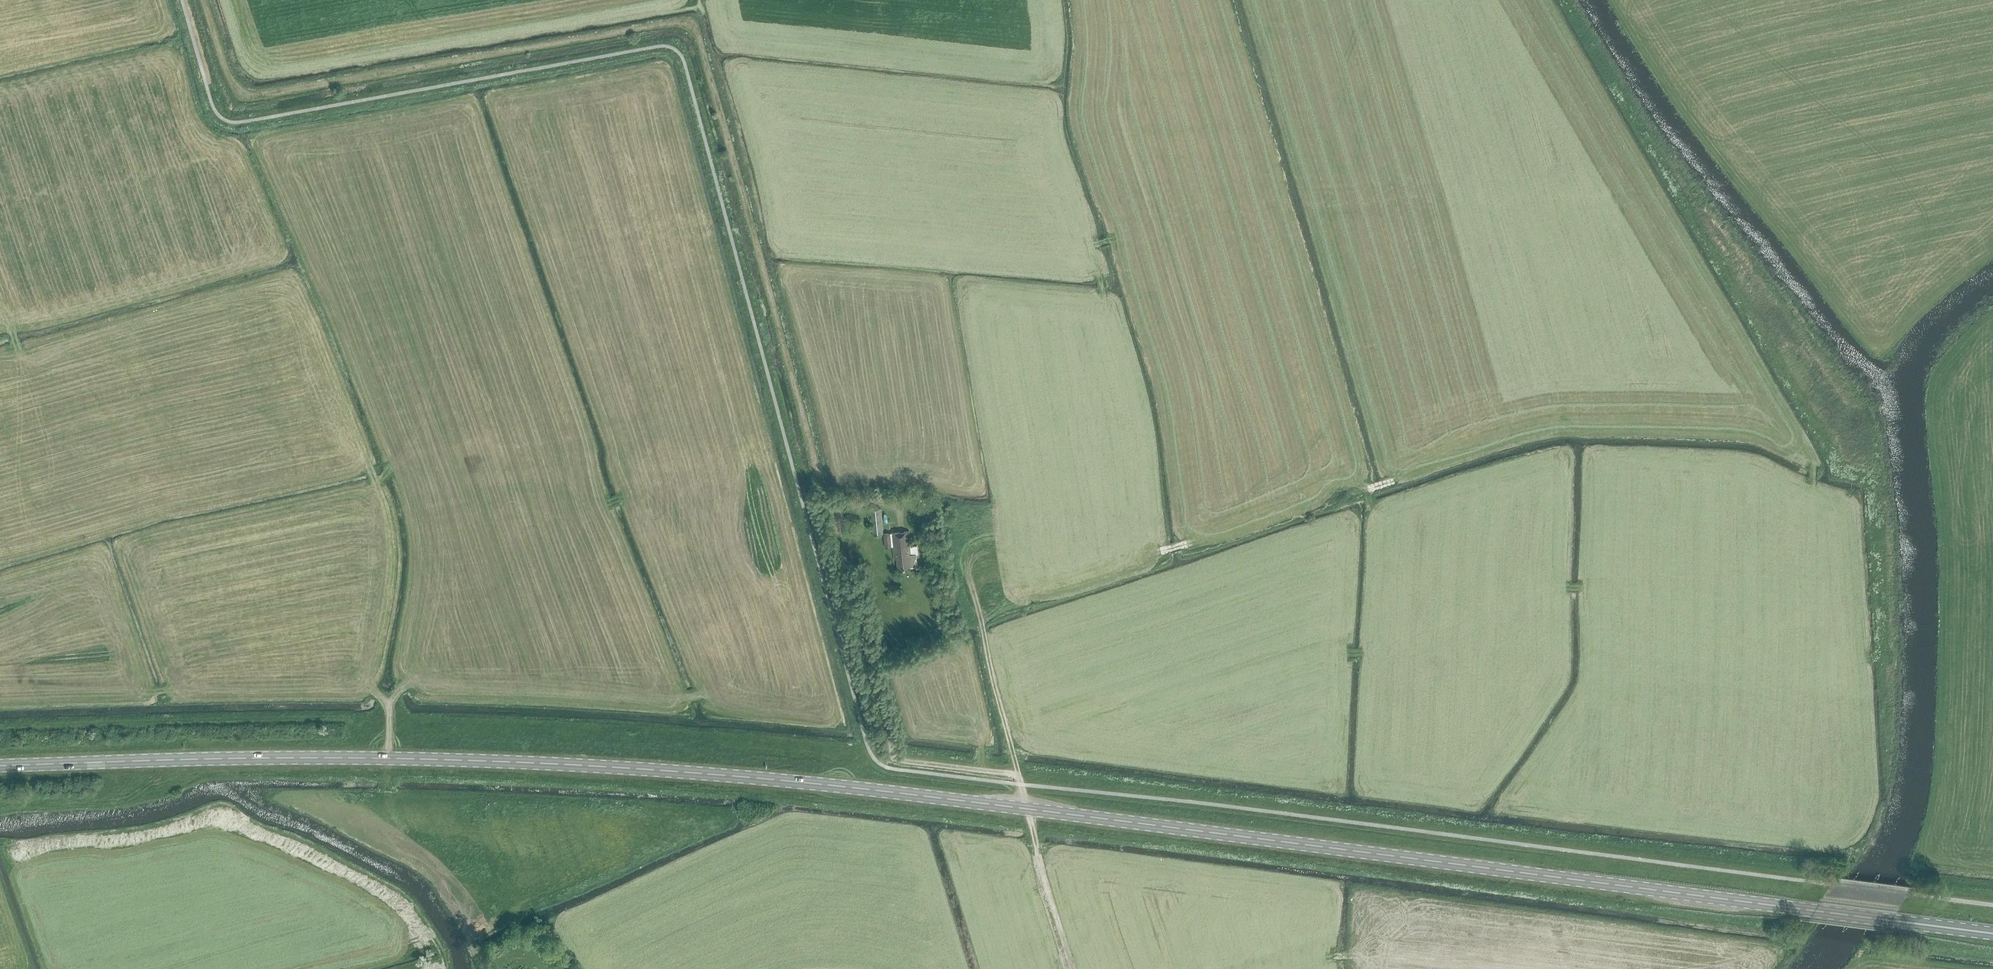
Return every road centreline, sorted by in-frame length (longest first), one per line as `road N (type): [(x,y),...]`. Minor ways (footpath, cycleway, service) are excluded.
road 1 (track): [(889,736),(694,28),(648,26),(250,95),(227,73),(204,0)]
road 2 (primary): [(0,766),(266,758),(531,763),(1027,809)]
road 3 (primary): [(1027,809),(1992,934)]
road 4 (track): [(1072,968),(1027,809)]
road 5 (track): [(1012,752),(983,629)]

